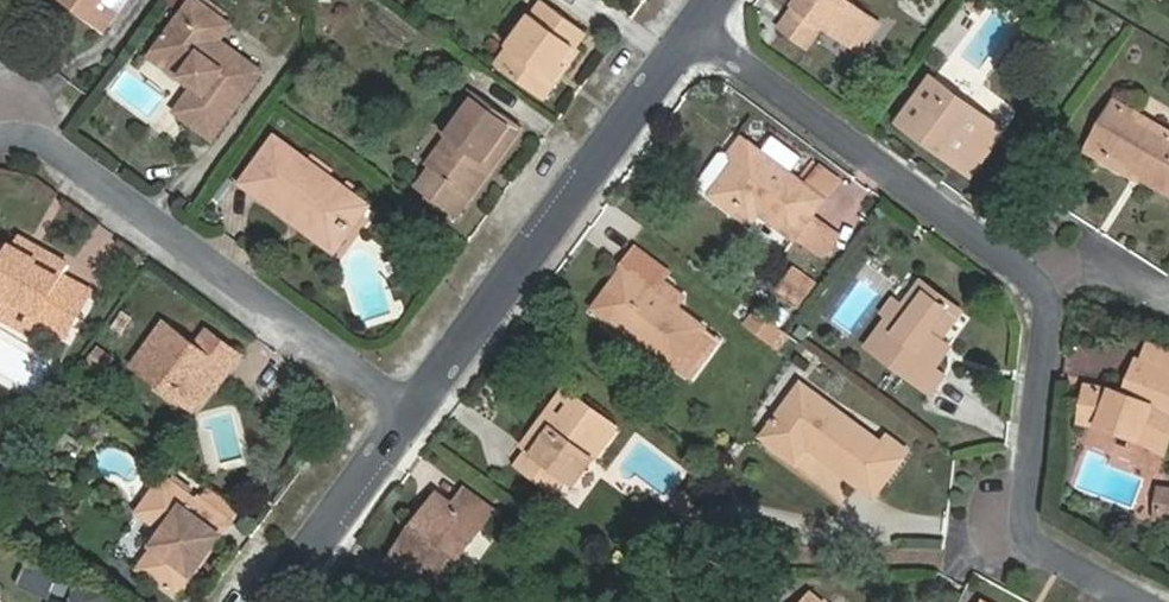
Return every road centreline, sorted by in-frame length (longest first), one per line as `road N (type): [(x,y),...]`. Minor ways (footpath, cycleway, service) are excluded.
road 1 (residential): [(410,418),(55,149),(0,137)]
road 2 (residential): [(410,418),(700,30)]
road 3 (residential): [(700,30),(1028,279)]
road 4 (residential): [(1028,279),(1040,341),(1015,525),(1153,601)]
road 5 (residential): [(275,601),(410,418)]
road 6 (residential): [(1168,302),(1121,273),(1028,279)]

